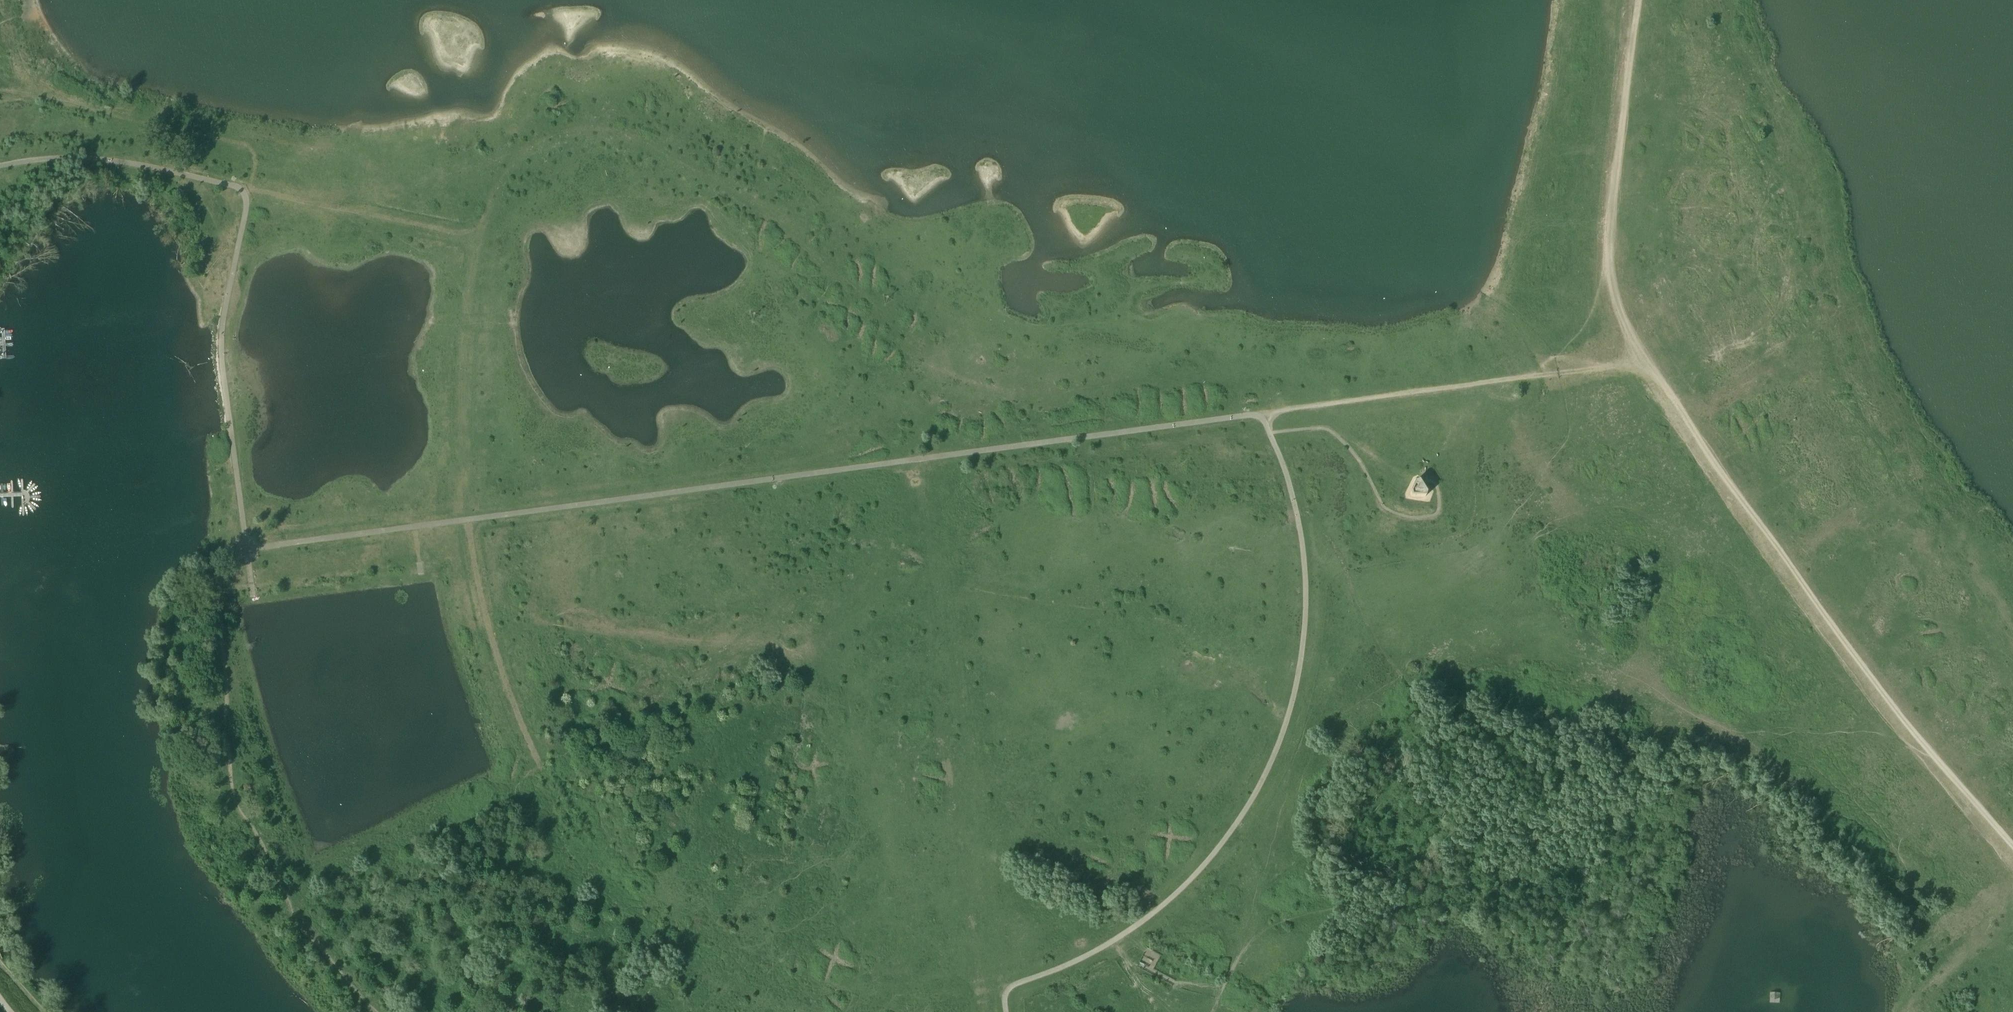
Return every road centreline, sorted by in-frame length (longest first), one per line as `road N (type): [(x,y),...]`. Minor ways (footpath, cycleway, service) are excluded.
road 1 (track): [(2012,859),(1858,671),(1637,362)]
road 2 (track): [(1260,416),(1637,362)]
road 3 (track): [(1637,362),(1612,293),(1609,256),(1633,0)]

